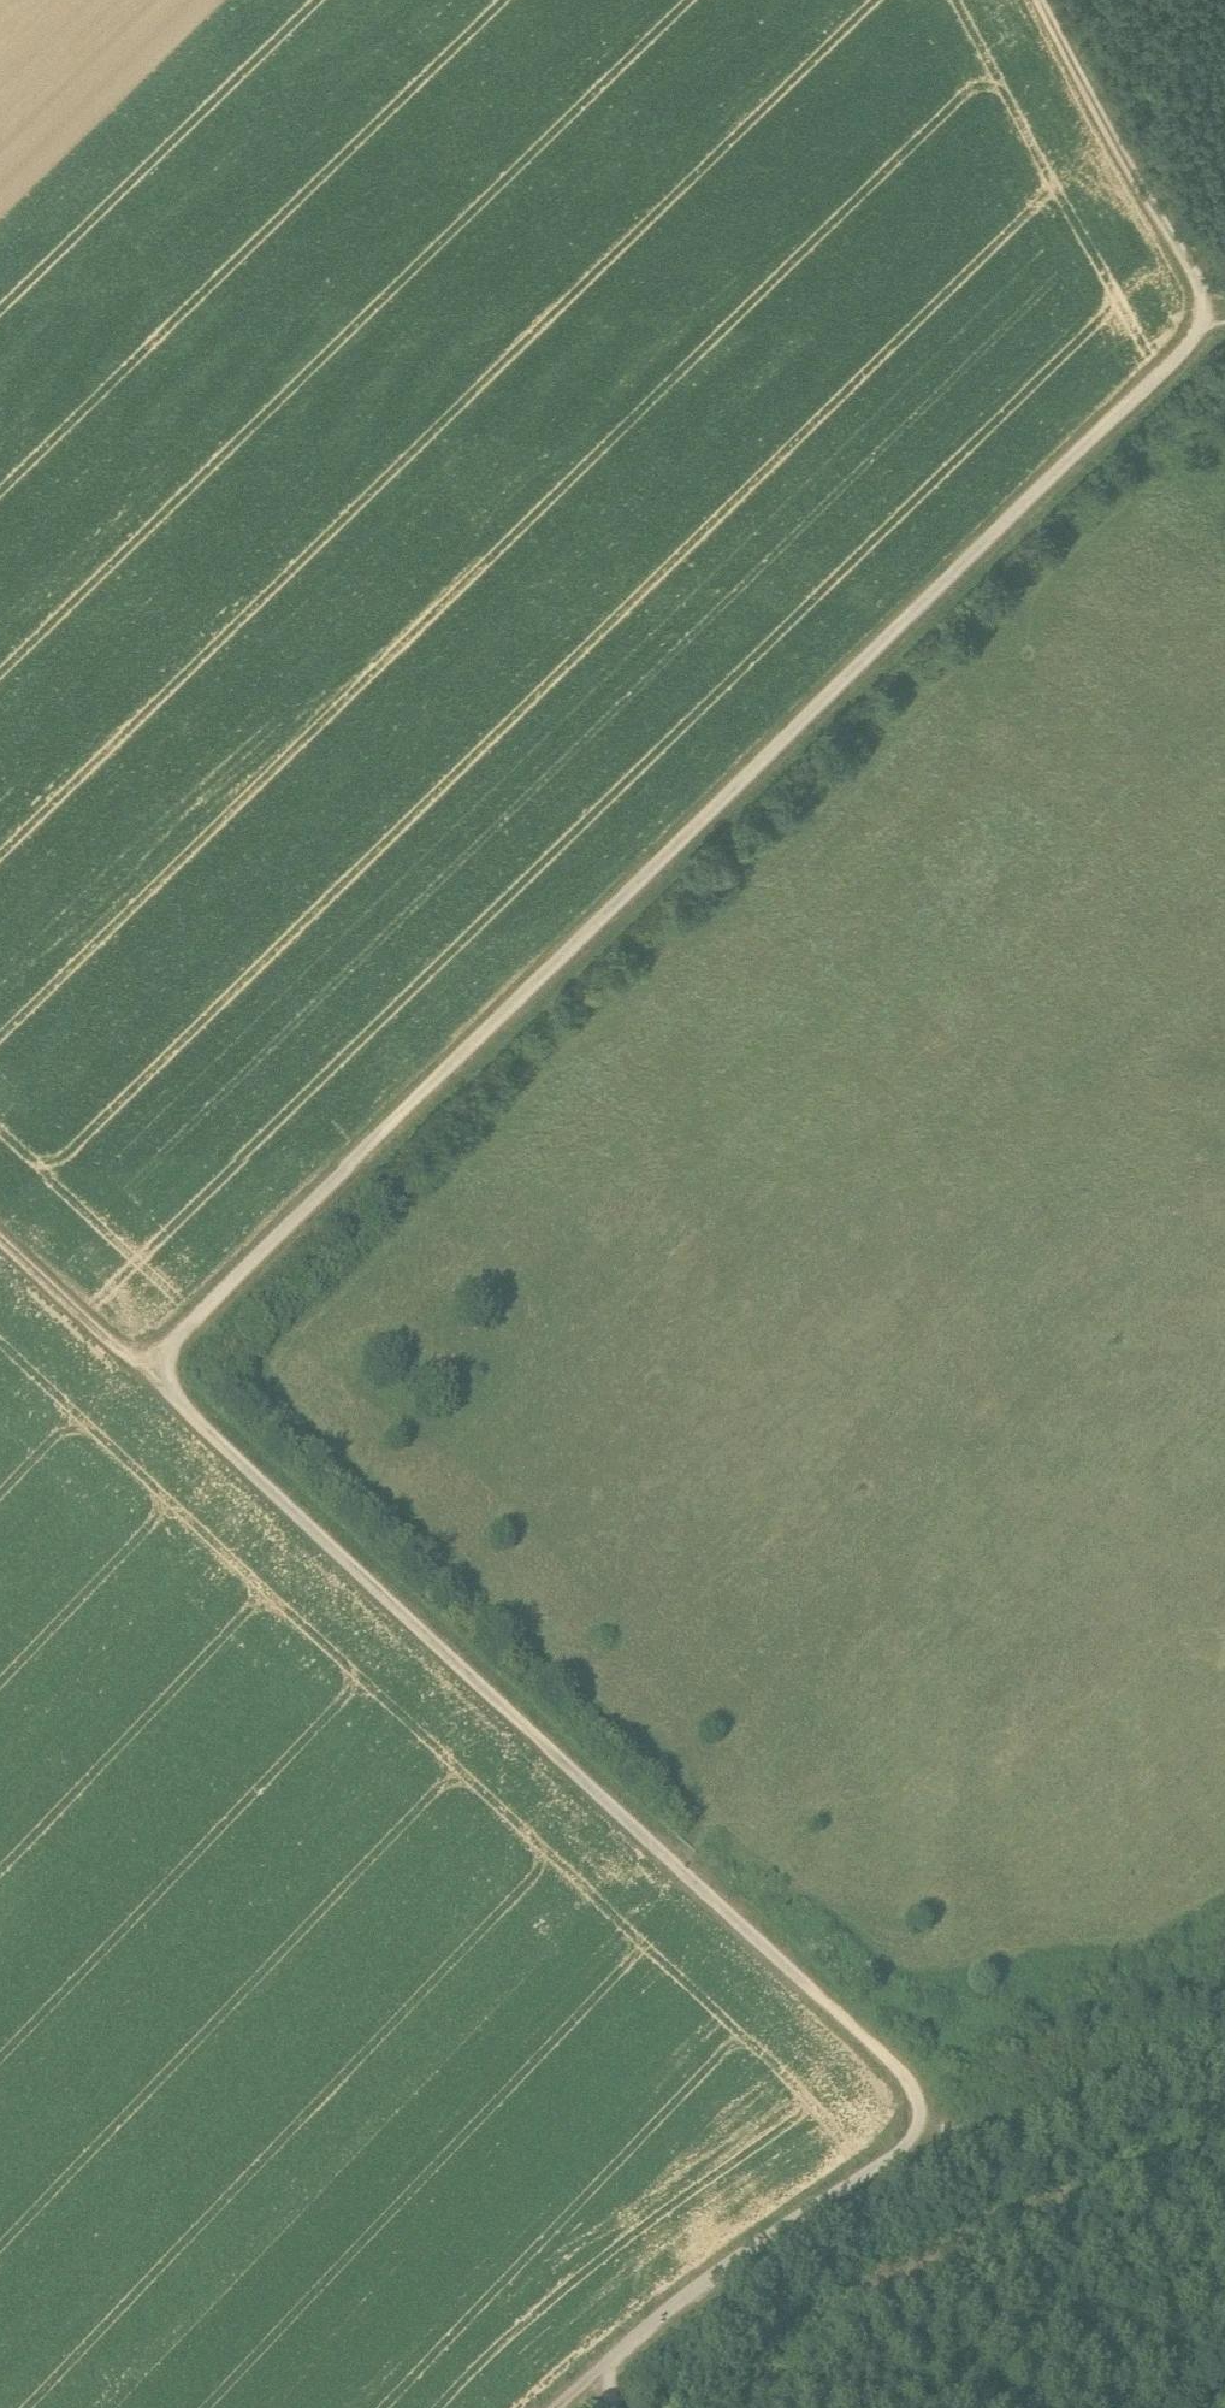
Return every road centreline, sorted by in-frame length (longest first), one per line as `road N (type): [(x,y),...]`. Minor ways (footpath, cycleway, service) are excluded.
road 1 (track): [(593,2386),(893,2162),(917,2135),(918,2107),(887,2062),(146,1369),(1174,369),(1203,322)]
road 2 (track): [(1036,0),(1193,284),(1203,322)]
road 3 (track): [(0,1236),(146,1369)]

